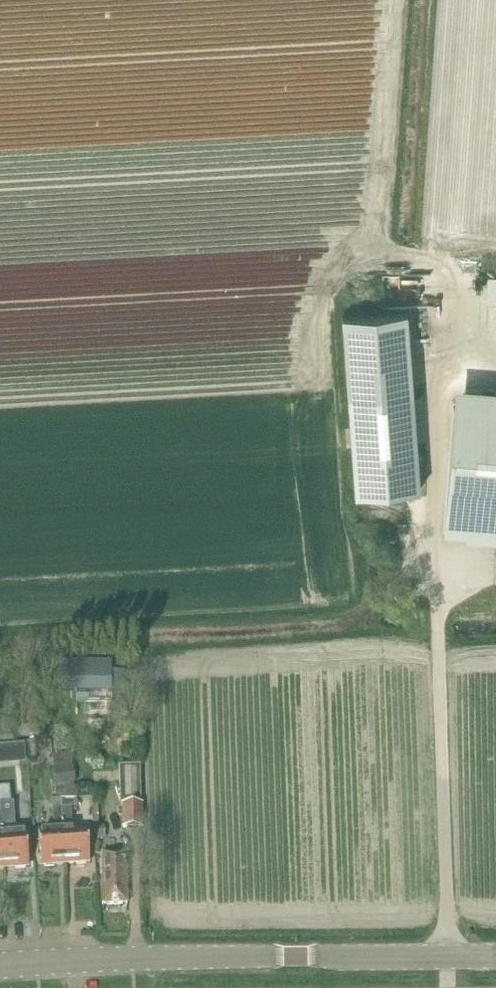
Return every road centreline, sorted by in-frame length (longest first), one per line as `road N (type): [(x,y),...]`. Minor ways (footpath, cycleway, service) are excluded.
road 1 (tertiary): [(0,966),(495,956)]

